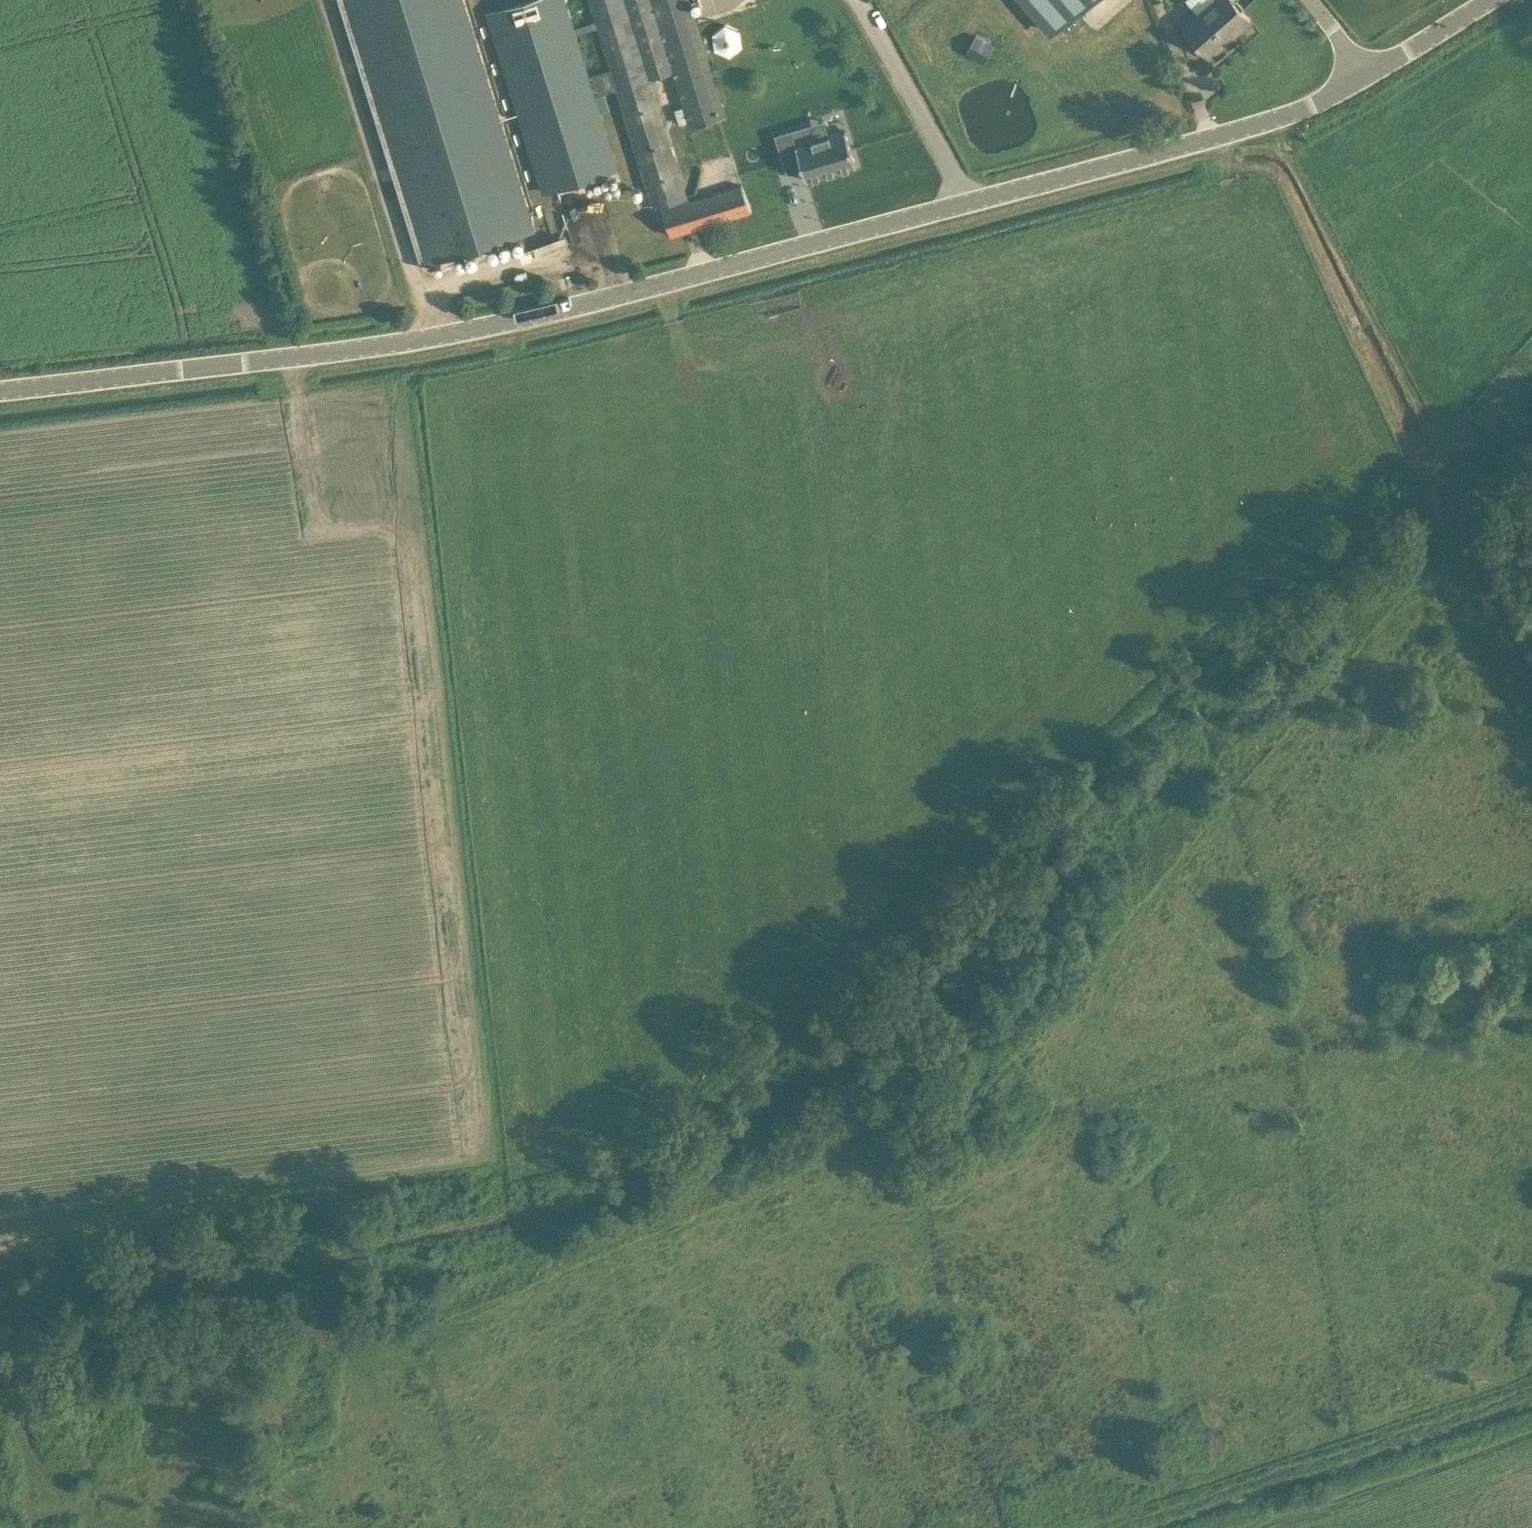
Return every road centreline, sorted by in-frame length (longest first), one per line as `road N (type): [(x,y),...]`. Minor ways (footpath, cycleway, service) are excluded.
road 1 (track): [(0,1302),(494,1221),(599,1180),(1452,463)]
road 2 (unclassified): [(0,395),(268,366),(622,298),(1282,126),(1495,0)]
road 3 (track): [(1282,126),(1452,463)]

